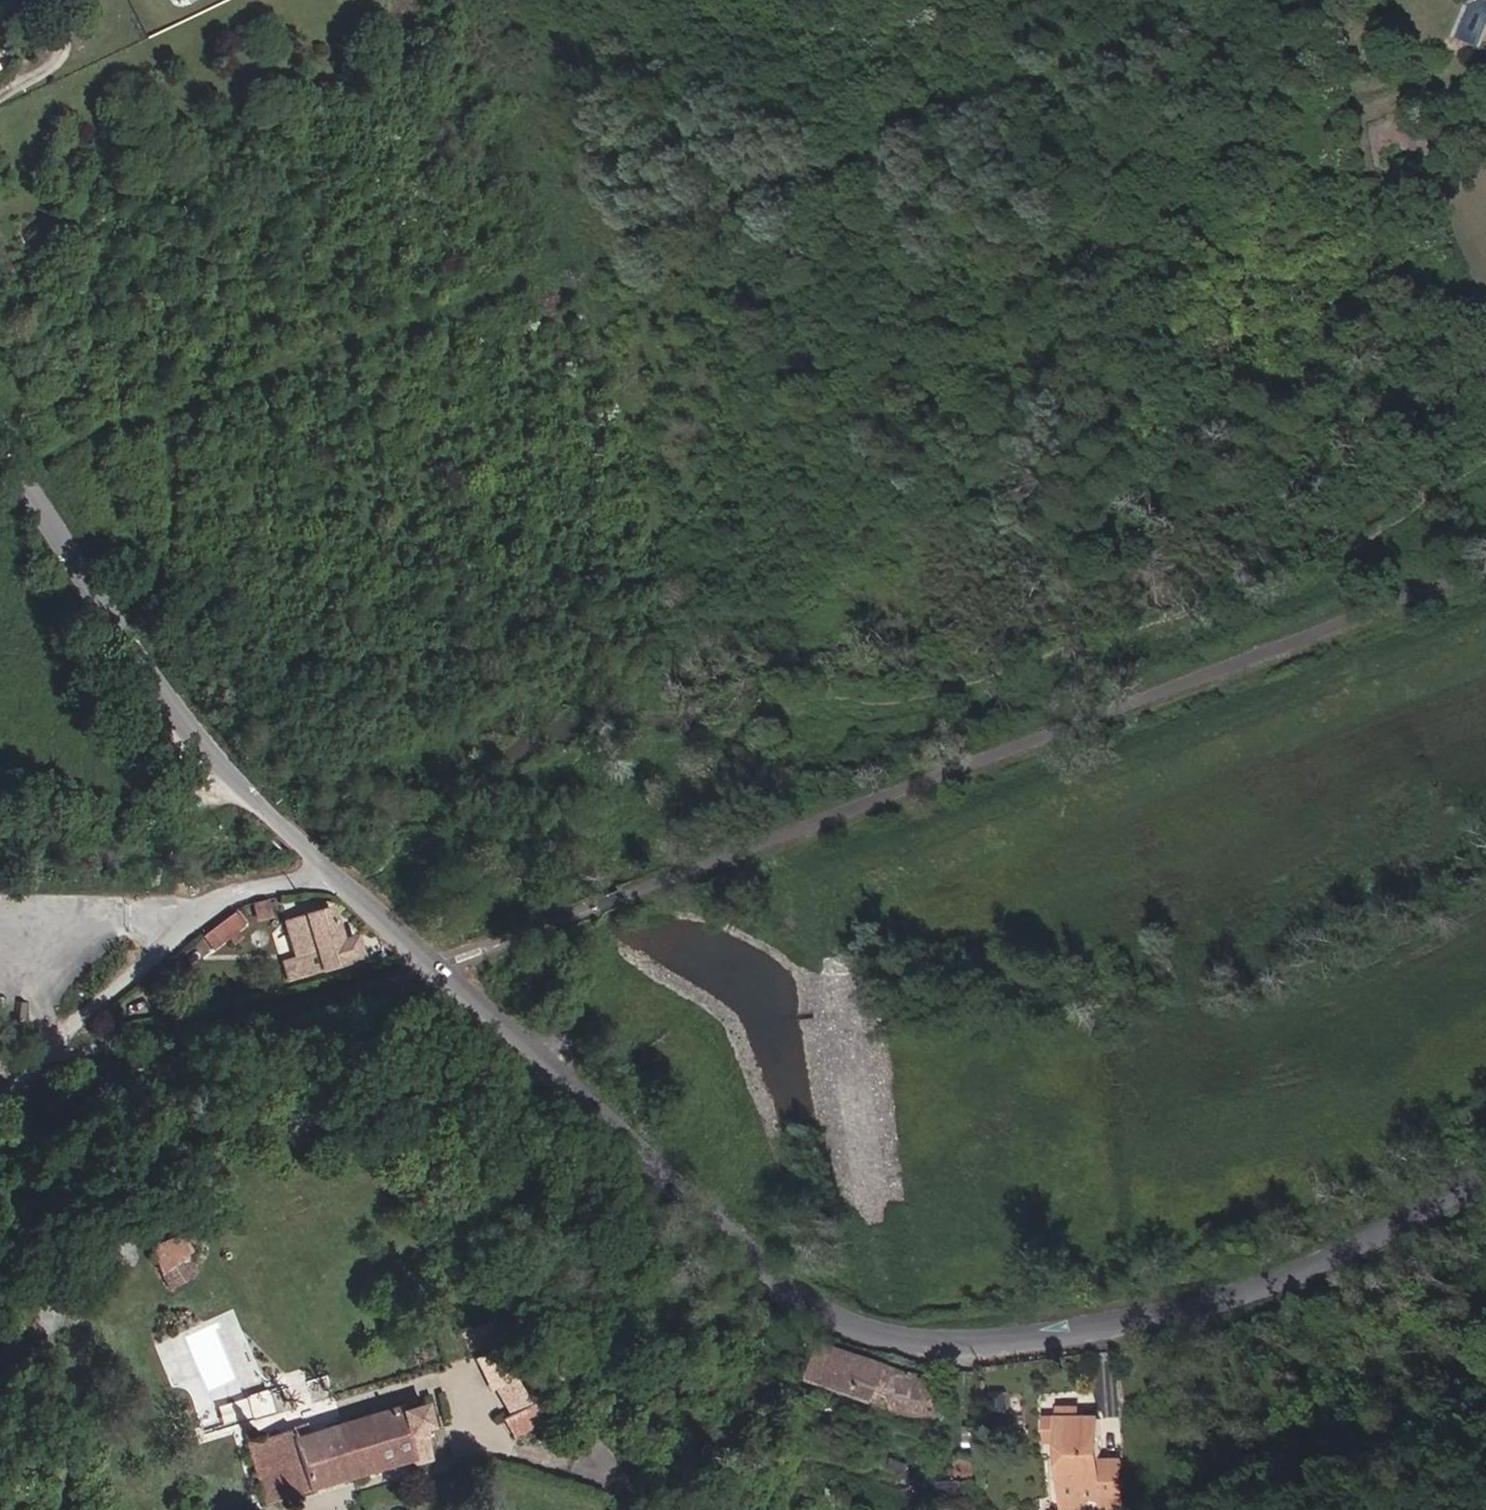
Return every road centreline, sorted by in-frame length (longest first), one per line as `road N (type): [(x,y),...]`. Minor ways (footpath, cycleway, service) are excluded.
road 1 (unclassified): [(326,861),(790,1290),(892,1339),(984,1347),(1310,1288),(1396,1251),(1485,1195)]
road 2 (unclassified): [(0,451),(194,735),(261,807),(326,861)]
road 3 (unclassified): [(326,861),(221,906),(0,1104)]

